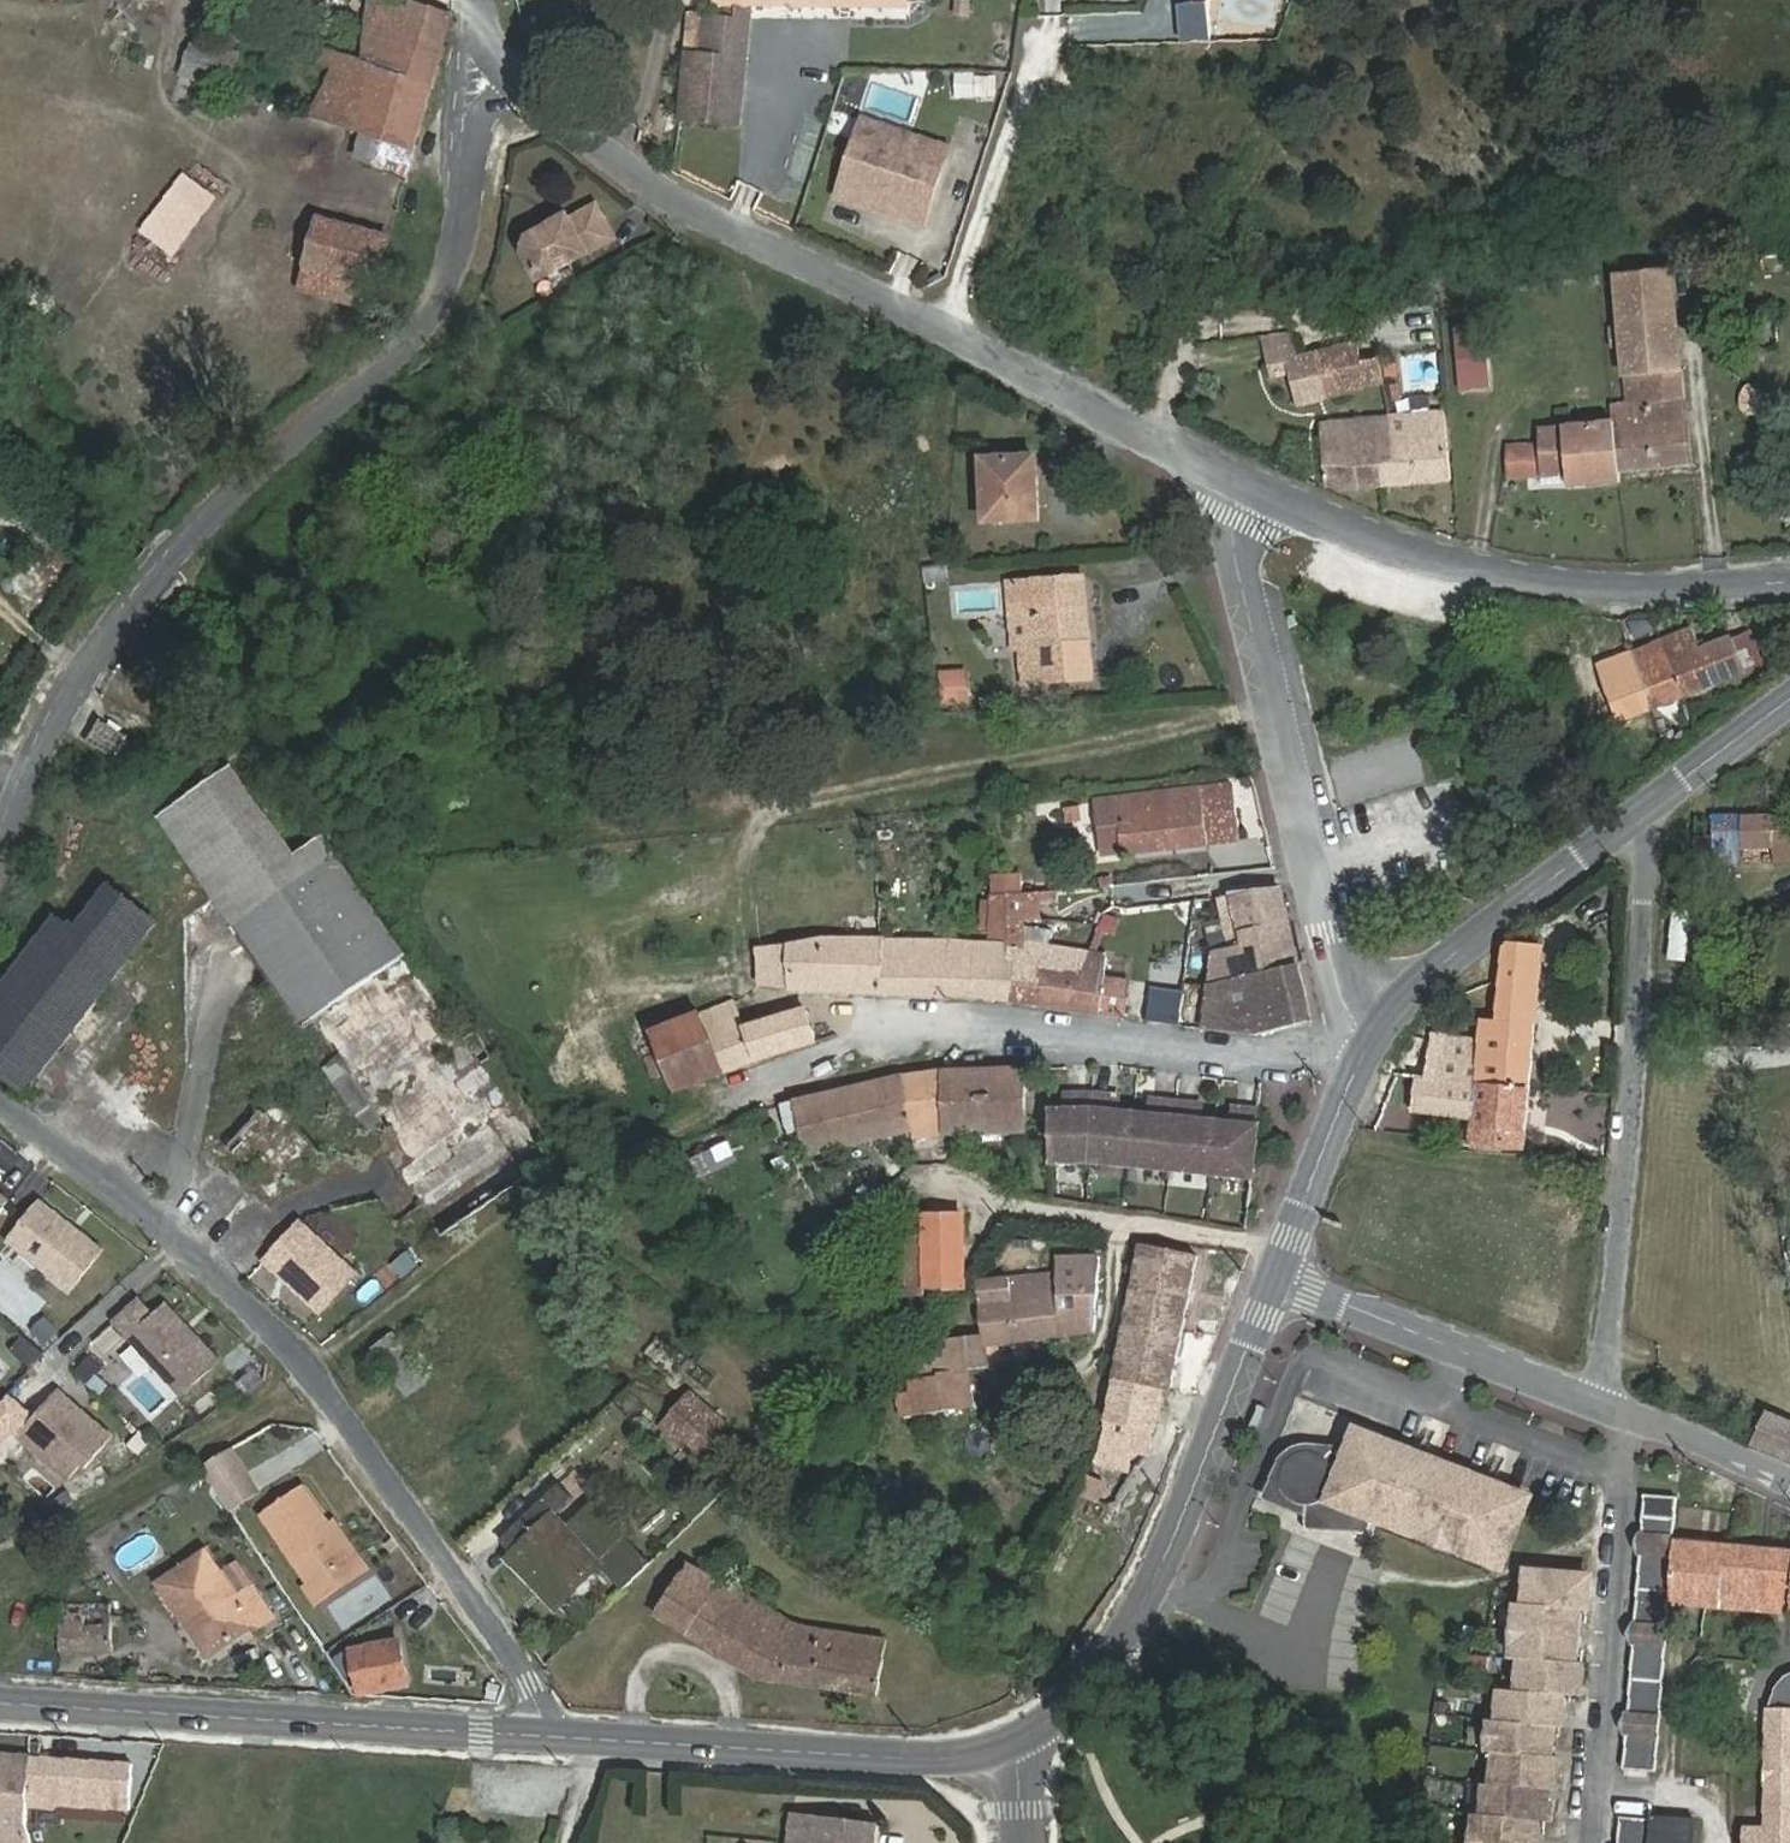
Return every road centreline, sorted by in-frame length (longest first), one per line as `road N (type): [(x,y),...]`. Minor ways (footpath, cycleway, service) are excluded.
road 1 (residential): [(0,852),(79,687),(184,541),(279,442),(423,329),(467,224),(476,66)]
road 2 (residential): [(1248,489),(945,326),(688,208),(476,66)]
road 3 (residential): [(0,1106),(106,1177),(235,1285),(306,1364),(561,1734)]
road 4 (residential): [(1660,794),(1609,1410)]
road 5 (residential): [(767,1069),(936,1032),(1268,1064),(1328,1038),(1349,1011)]
road 6 (tertiary): [(561,1734),(0,1704)]
road 7 (residential): [(1789,581),(1654,589),(1512,576),(1398,549),(1248,489)]
road 8 (tertiary): [(1276,1274),(1156,1582),(1114,1654),(1071,1703),(1016,1744)]
road 9 (residential): [(1248,489),(1233,519),(1234,554),(1349,1011)]
road 10 (tertiary): [(1016,1744),(964,1757),(913,1757),(561,1734)]
road 11 (tertiary): [(1660,794),(1401,996),(1373,1034)]
road 12 (residential): [(1607,1786),(1631,1419)]
road 13 (residential): [(1609,1410),(1276,1274)]
road 14 (tertiary): [(1373,1034),(1276,1274)]
road 15 (residential): [(1789,1487),(1631,1419)]
road 16 (tertiary): [(1789,696),(1660,794)]
road 17 (residential): [(1607,1786),(1705,1794),(1715,1842)]

